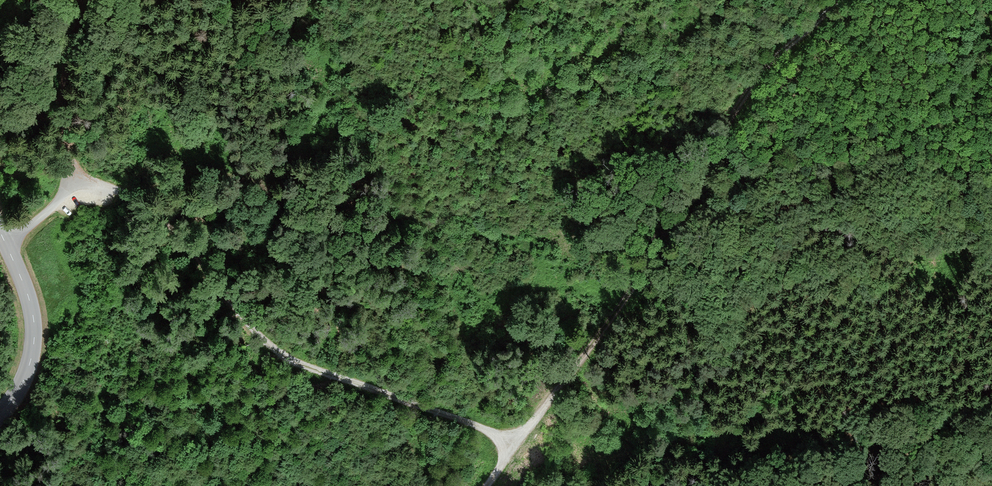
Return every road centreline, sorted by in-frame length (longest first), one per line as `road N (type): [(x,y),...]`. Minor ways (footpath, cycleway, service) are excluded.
road 1 (track): [(7,245),(75,182),(135,198),(191,247),(253,331),(281,352),(516,439),(482,485)]
road 2 (track): [(838,0),(760,70),(611,317),(516,439)]
road 3 (unclassified): [(0,229),(34,323),(26,373),(0,413)]
road 4 (track): [(75,182),(62,90),(86,0)]
road 5 (track): [(892,340),(991,262)]

